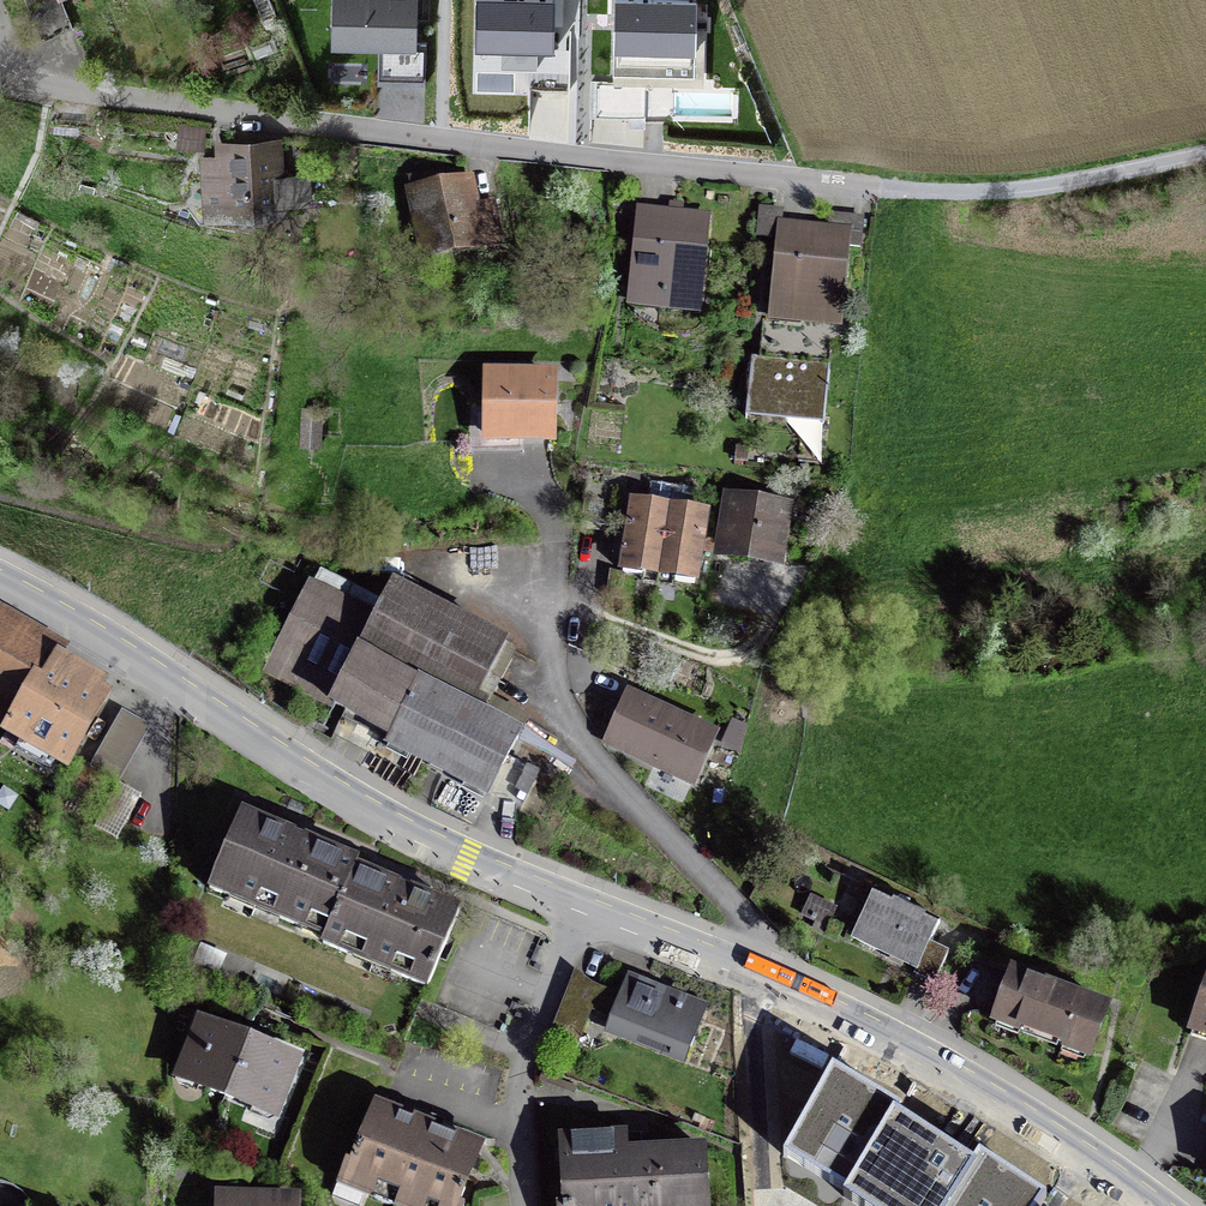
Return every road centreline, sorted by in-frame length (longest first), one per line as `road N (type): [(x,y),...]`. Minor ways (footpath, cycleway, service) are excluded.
road 1 (residential): [(0,77),(611,164),(878,190)]
road 2 (residential): [(584,910),(401,830),(67,618),(0,585)]
road 3 (residential): [(1154,1205),(1014,1111),(897,1046),(584,910)]
road 4 (track): [(878,190),(966,194),(1205,155)]
road 5 (residential): [(584,910),(525,1056),(520,1125),(528,1205)]
road 6 (track): [(720,659),(600,615),(553,613)]

